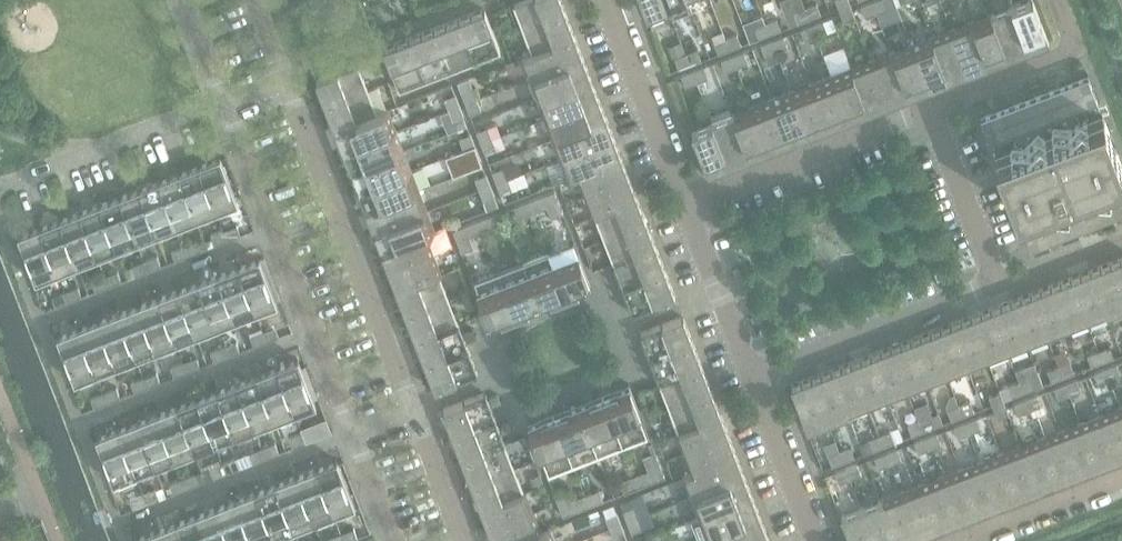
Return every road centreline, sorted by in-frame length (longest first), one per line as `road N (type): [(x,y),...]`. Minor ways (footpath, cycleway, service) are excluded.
road 1 (residential): [(225,102),(352,432)]
road 2 (residential): [(412,408),(284,81)]
road 3 (residential): [(682,203),(927,107)]
road 4 (residential): [(751,381),(997,289)]
road 5 (residential): [(0,186),(225,102)]
road 6 (residential): [(682,203),(605,0)]
road 7 (residential): [(1054,0),(1073,51),(927,107)]
road 8 (residential): [(997,289),(927,107)]
road 9 (residential): [(751,381),(682,203)]
road 10 (residential): [(812,540),(751,381)]
road 11 (residential): [(1121,478),(966,538)]
road 12 (residential): [(56,540),(0,399)]
road 13 (residential): [(465,540),(412,408)]
road 14 (residential): [(997,289),(1121,244)]

